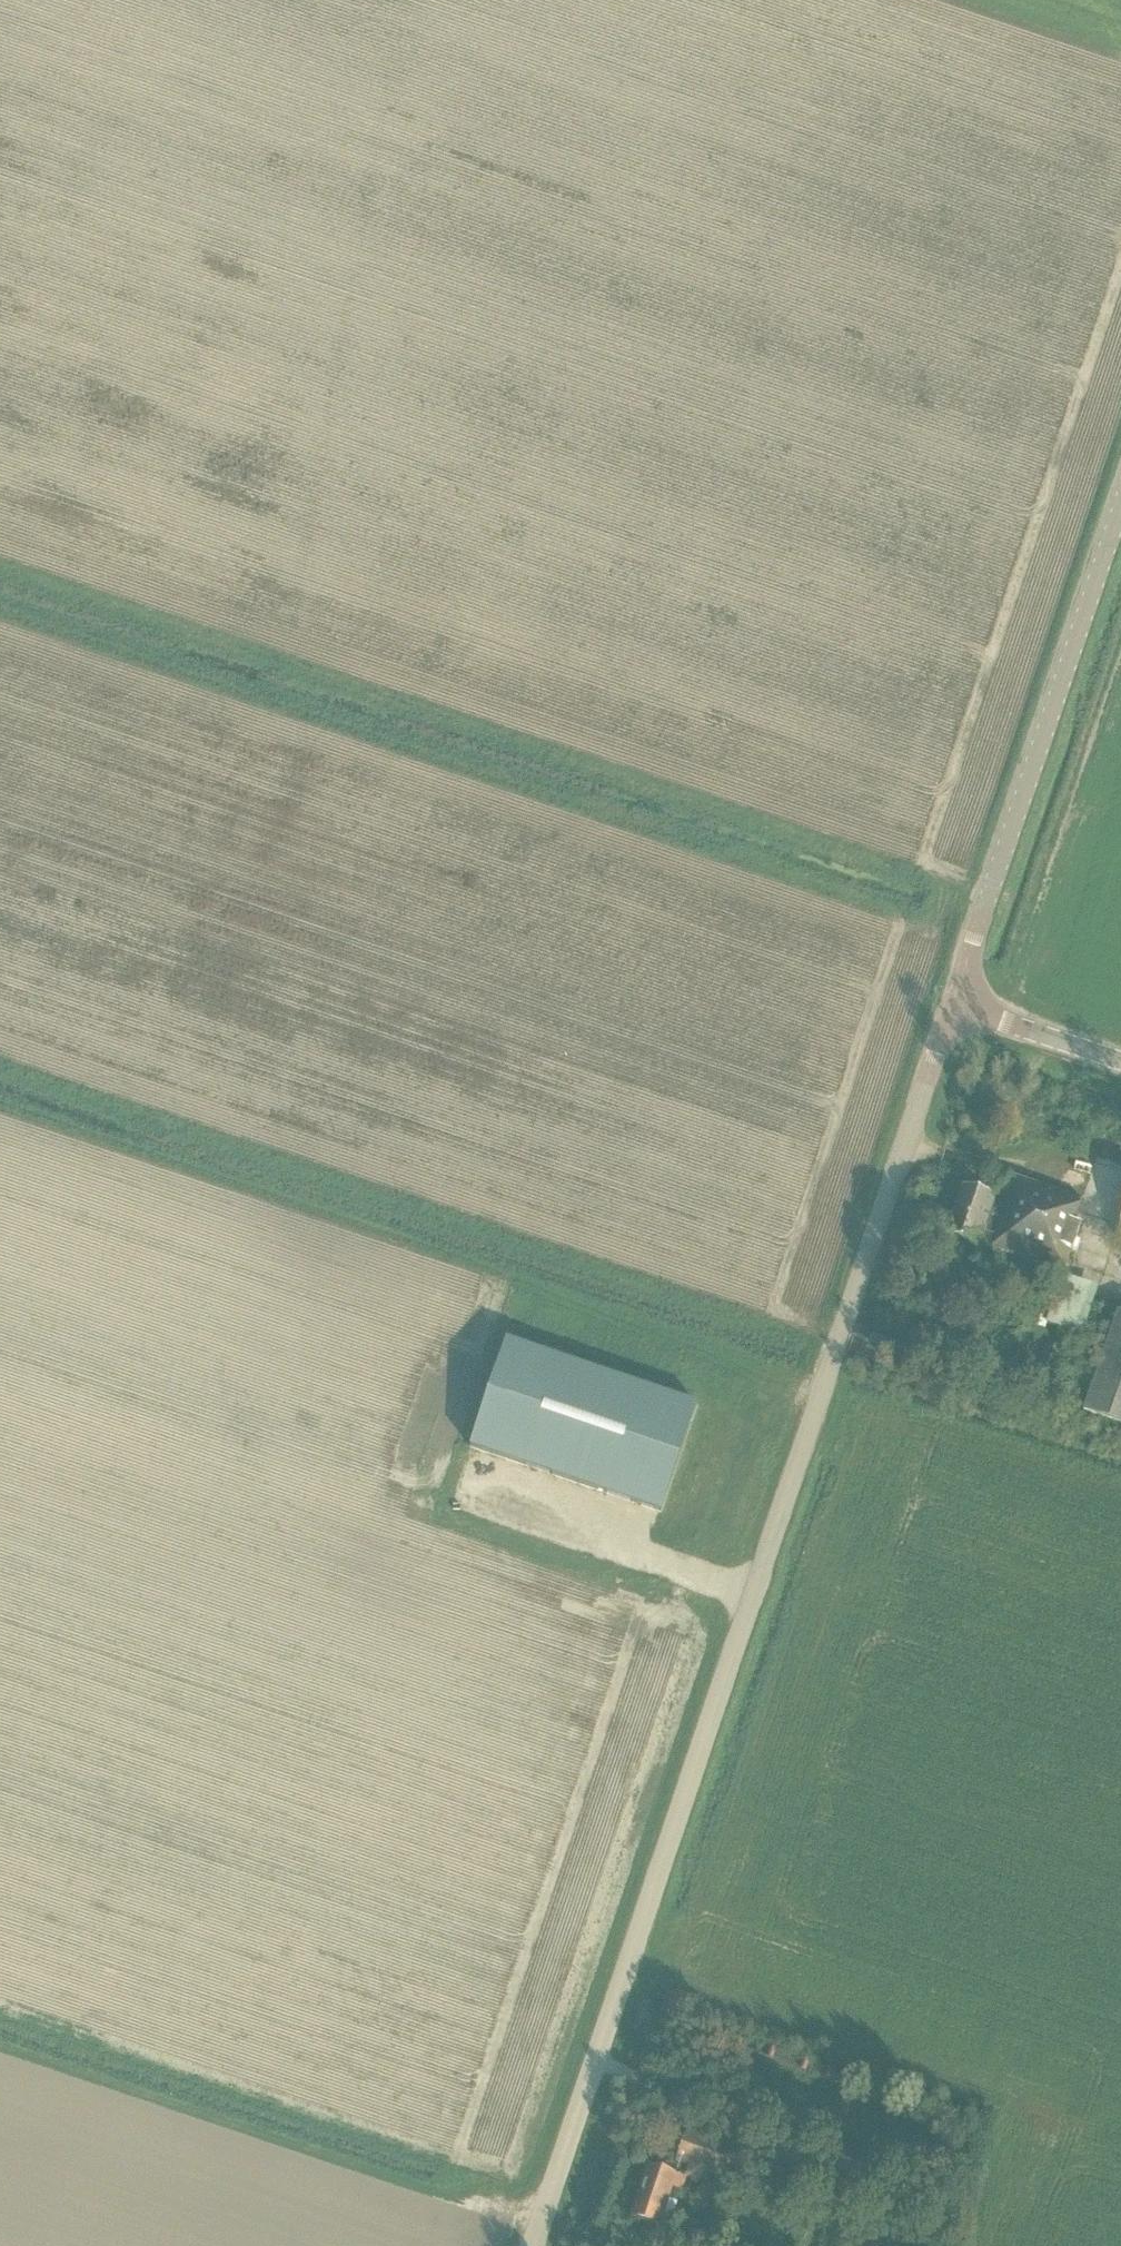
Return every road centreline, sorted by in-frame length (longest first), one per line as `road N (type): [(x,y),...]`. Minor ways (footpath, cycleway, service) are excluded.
road 1 (tertiary): [(536,2245),(957,999)]
road 2 (track): [(0,1117),(822,1397)]
road 3 (tertiary): [(957,999),(1120,512)]
road 4 (unclassified): [(1120,1055),(957,999)]

